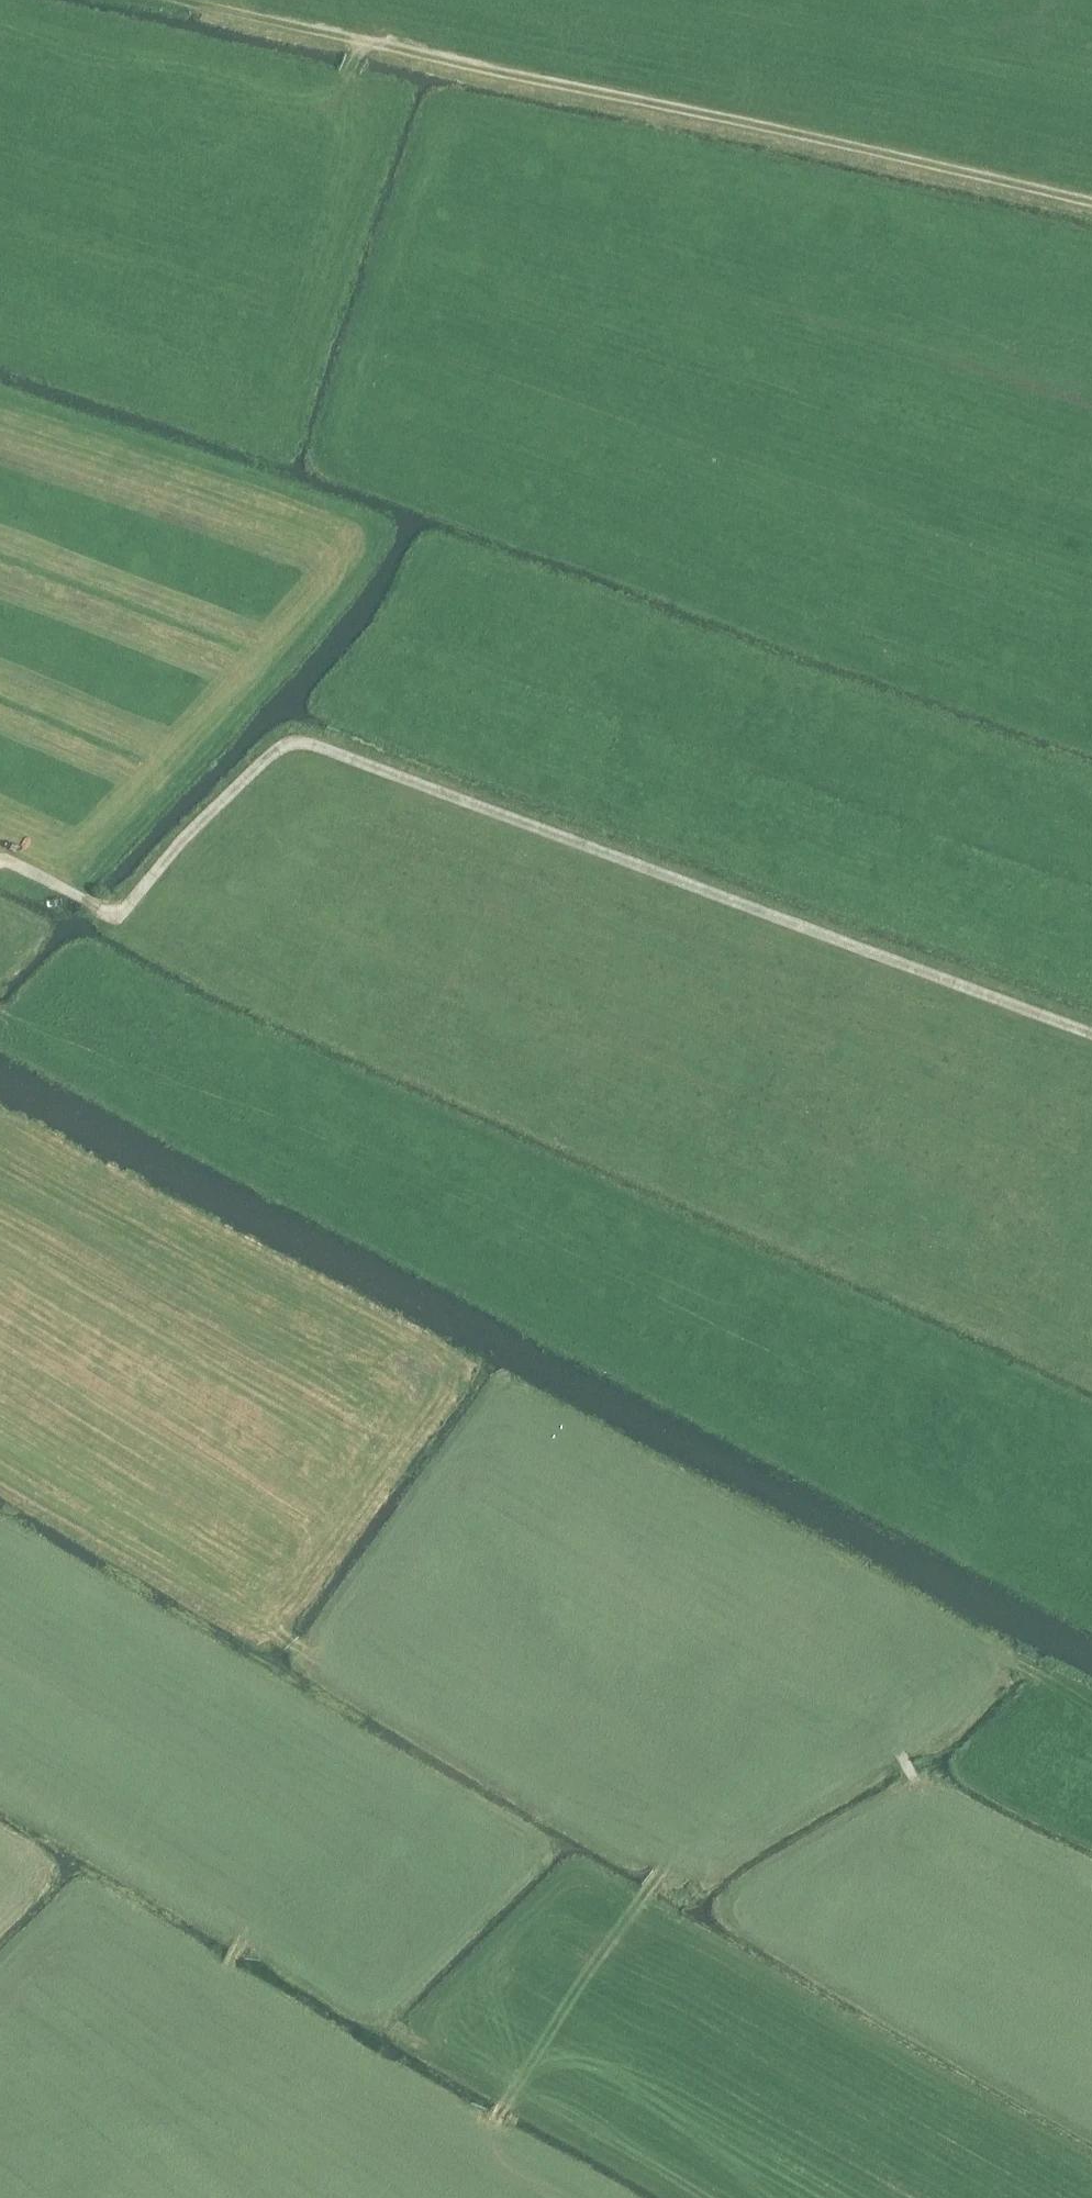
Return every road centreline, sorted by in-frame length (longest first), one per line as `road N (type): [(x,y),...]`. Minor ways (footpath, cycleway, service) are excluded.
road 1 (track): [(1091,1702),(990,1655),(943,1662),(874,1718),(700,1825),(638,1904),(443,2197)]
road 2 (track): [(326,748),(1091,1033)]
road 3 (track): [(0,859),(121,912),(274,750),(294,742),(326,748)]
road 4 (track): [(1091,1883),(917,1783),(877,1716)]

